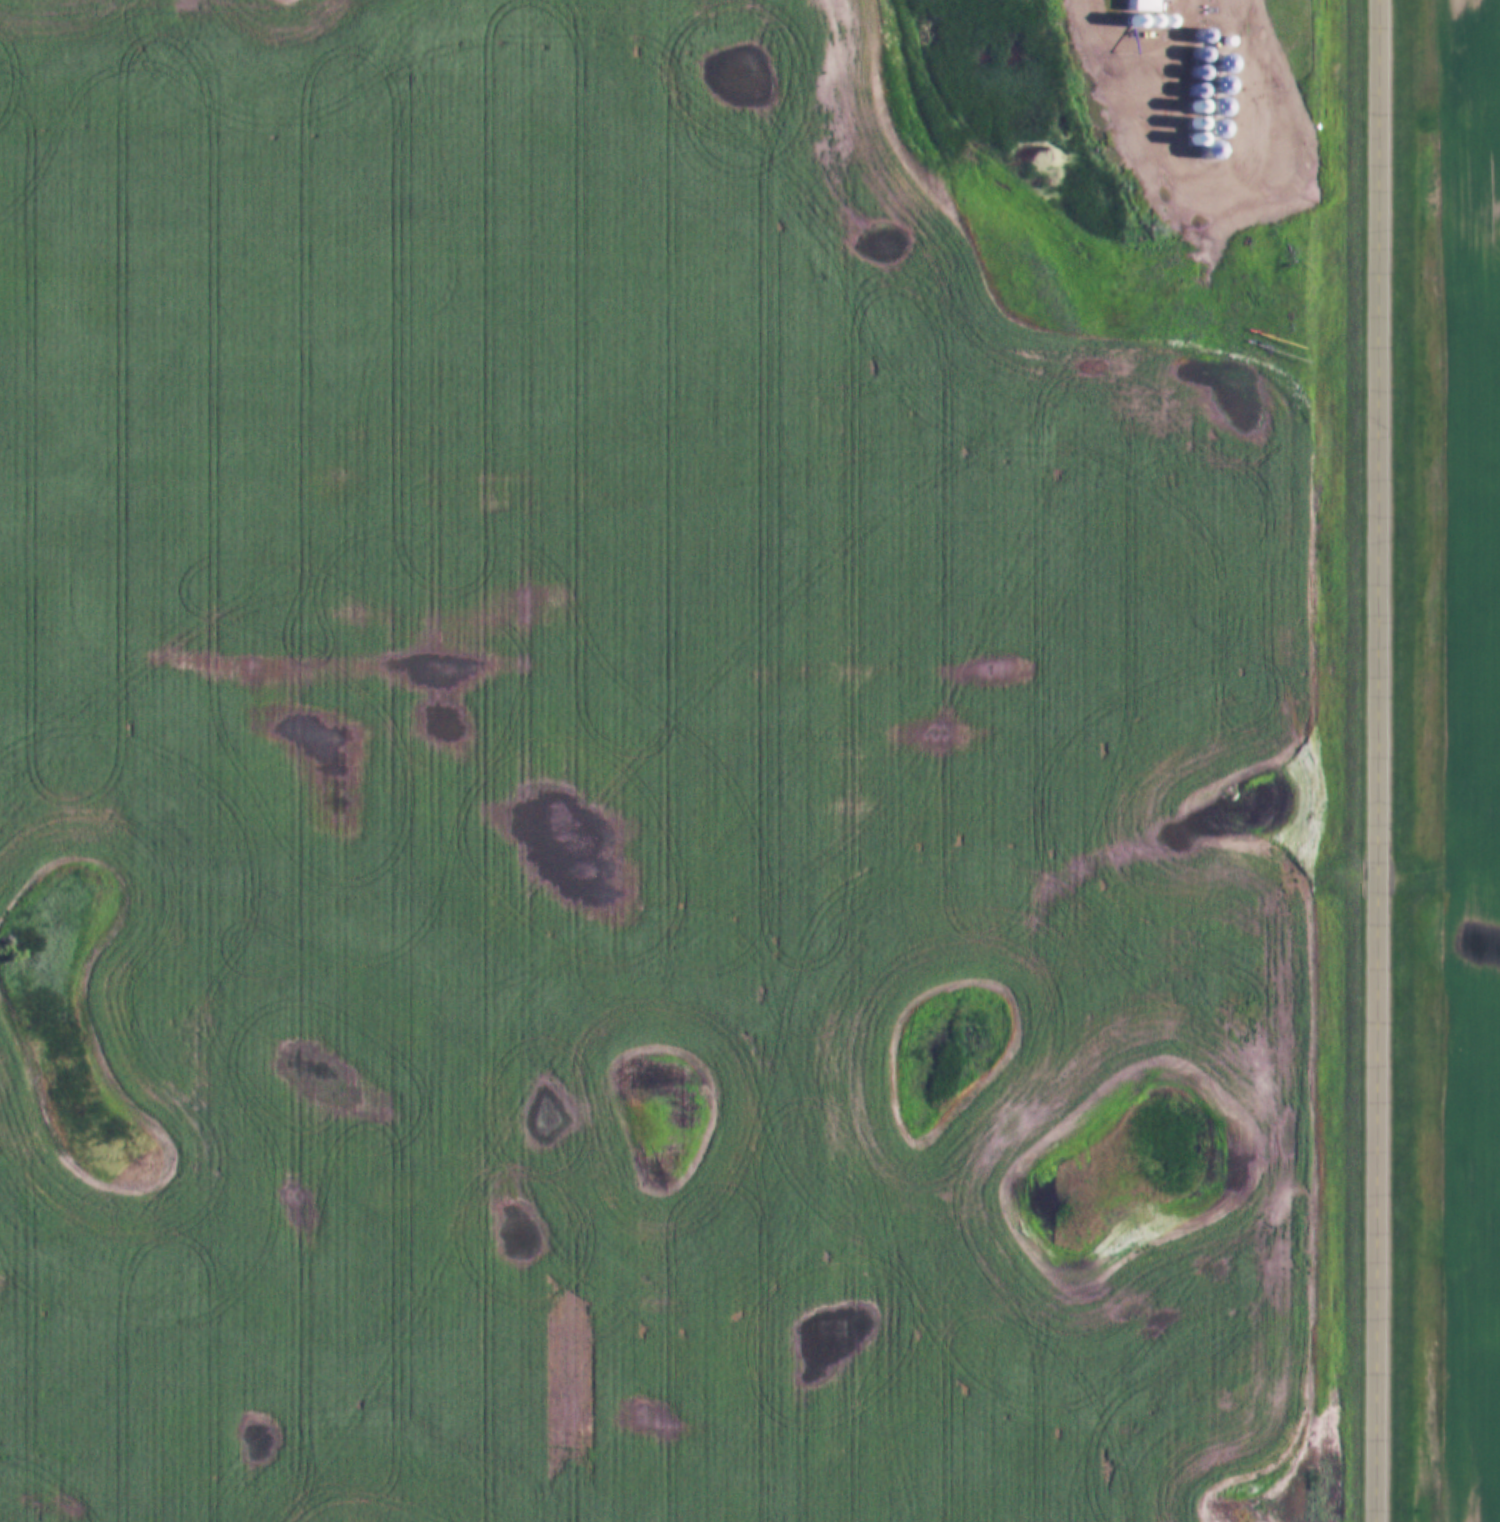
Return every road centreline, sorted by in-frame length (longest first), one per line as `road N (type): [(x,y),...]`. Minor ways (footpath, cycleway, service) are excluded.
road 1 (secondary): [(1378,1521),(1382,0)]

